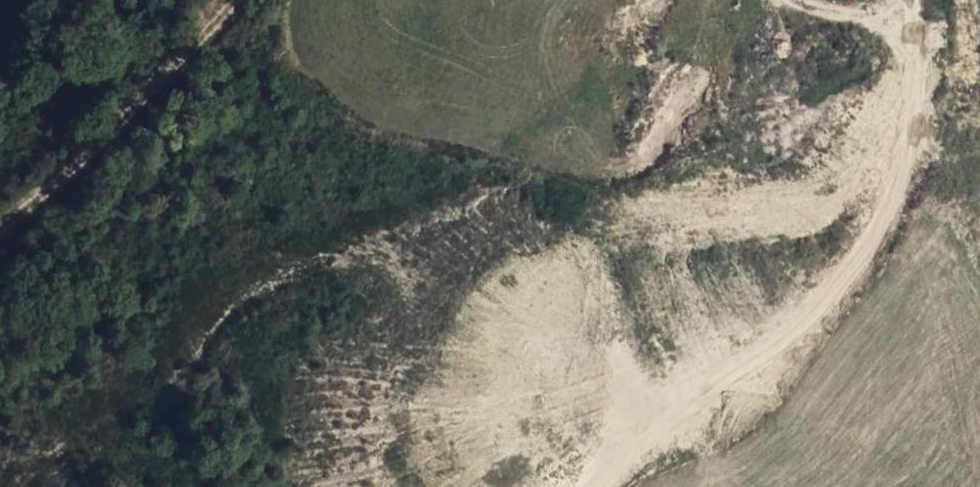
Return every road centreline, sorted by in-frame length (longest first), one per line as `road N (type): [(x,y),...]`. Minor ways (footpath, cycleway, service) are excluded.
road 1 (track): [(0,230),(237,0)]

